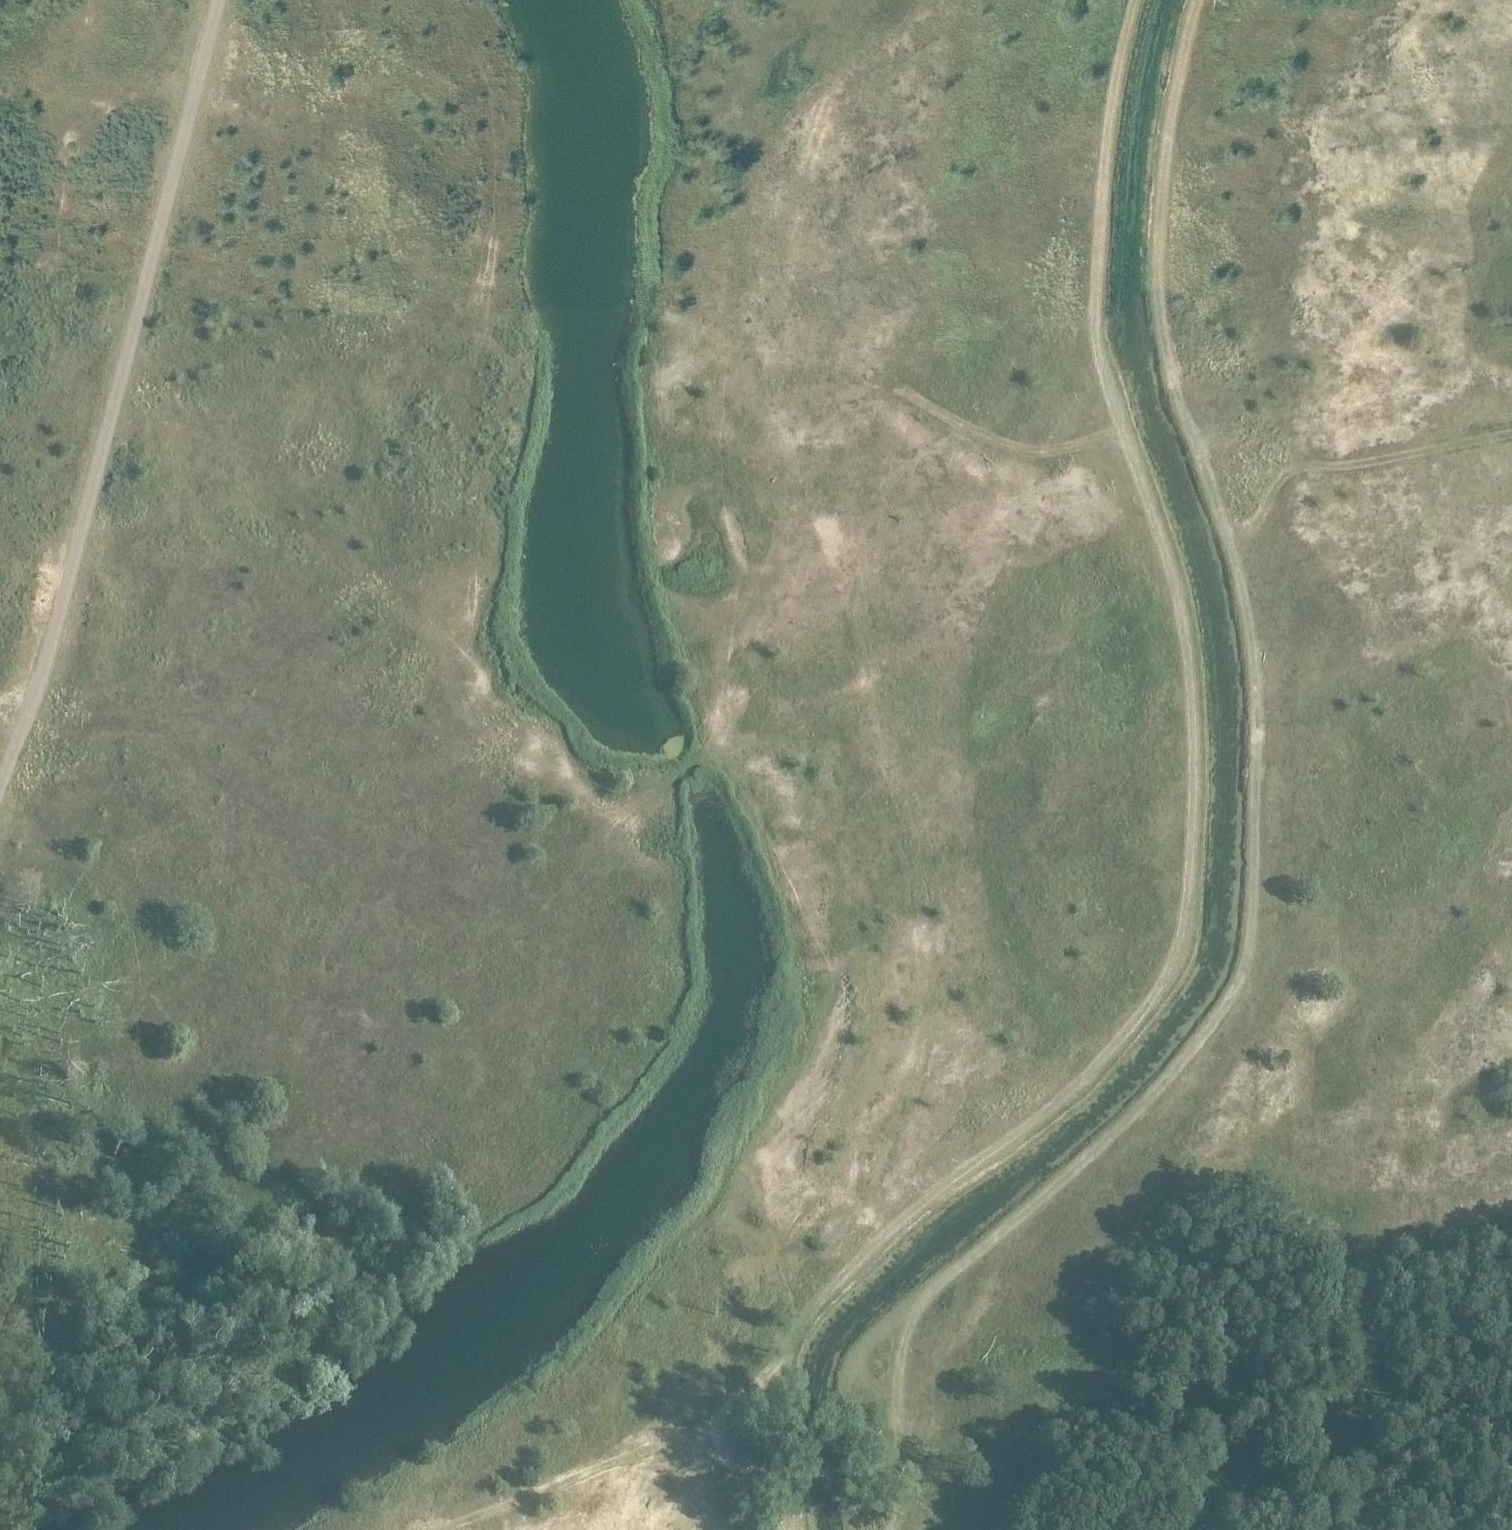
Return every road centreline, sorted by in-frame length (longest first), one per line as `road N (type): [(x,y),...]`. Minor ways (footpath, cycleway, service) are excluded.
road 1 (track): [(0,767),(42,647),(213,0)]
road 2 (track): [(1219,502),(1272,464),(1316,471),(1511,433)]

